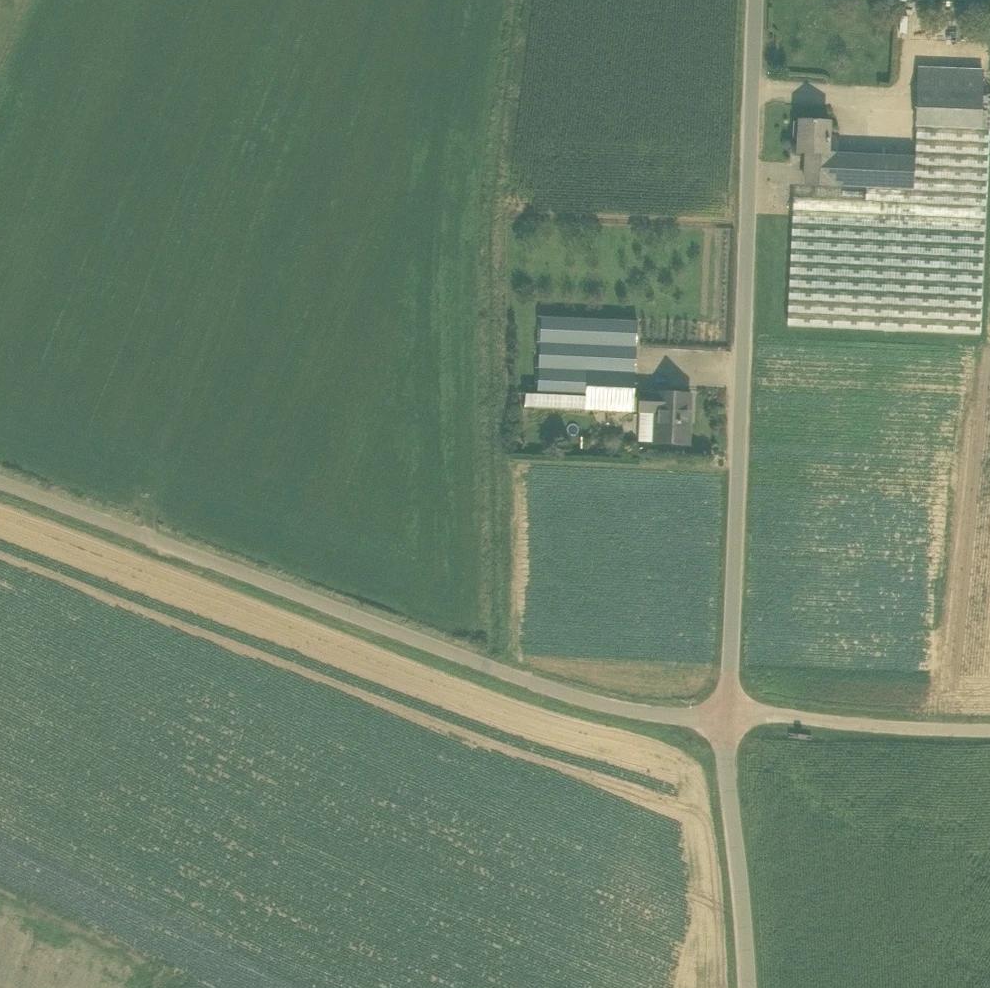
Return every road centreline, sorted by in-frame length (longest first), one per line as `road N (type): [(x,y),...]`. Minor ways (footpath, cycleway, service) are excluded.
road 1 (unclassified): [(728,715),(643,715),(538,686),(0,484)]
road 2 (unclassified): [(728,715),(755,0)]
road 3 (unclassified): [(747,987),(728,715)]
road 4 (unclassified): [(728,715),(989,731)]

